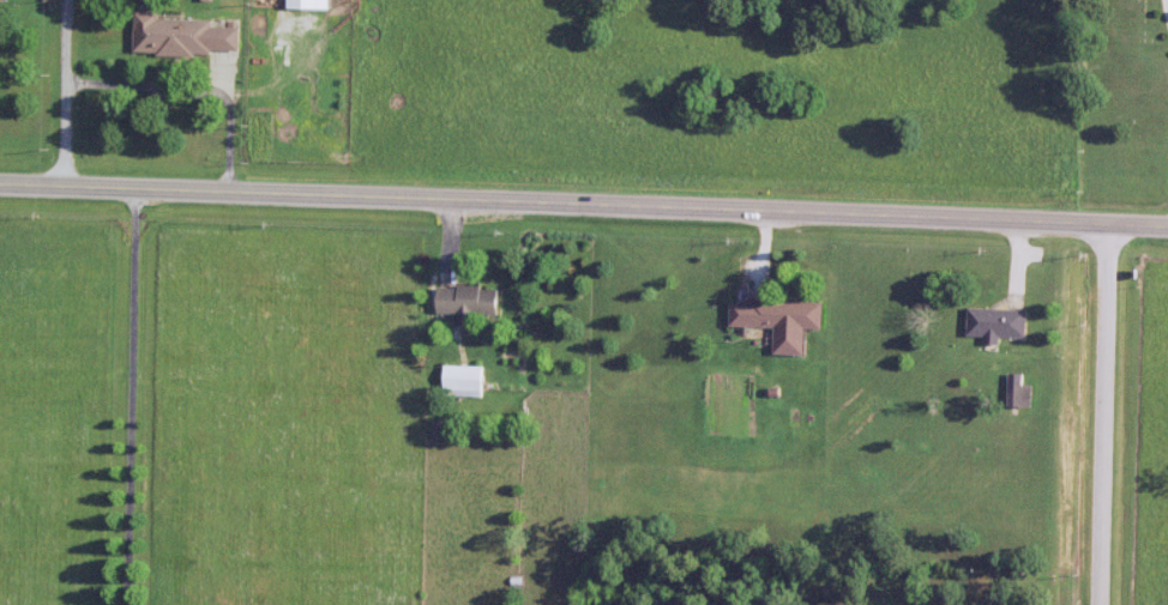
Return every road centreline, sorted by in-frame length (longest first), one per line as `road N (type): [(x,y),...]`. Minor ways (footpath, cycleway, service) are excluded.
road 1 (secondary): [(0,182),(1167,222)]
road 2 (residential): [(1116,220),(1104,604)]
road 3 (residential): [(65,184),(69,0)]

